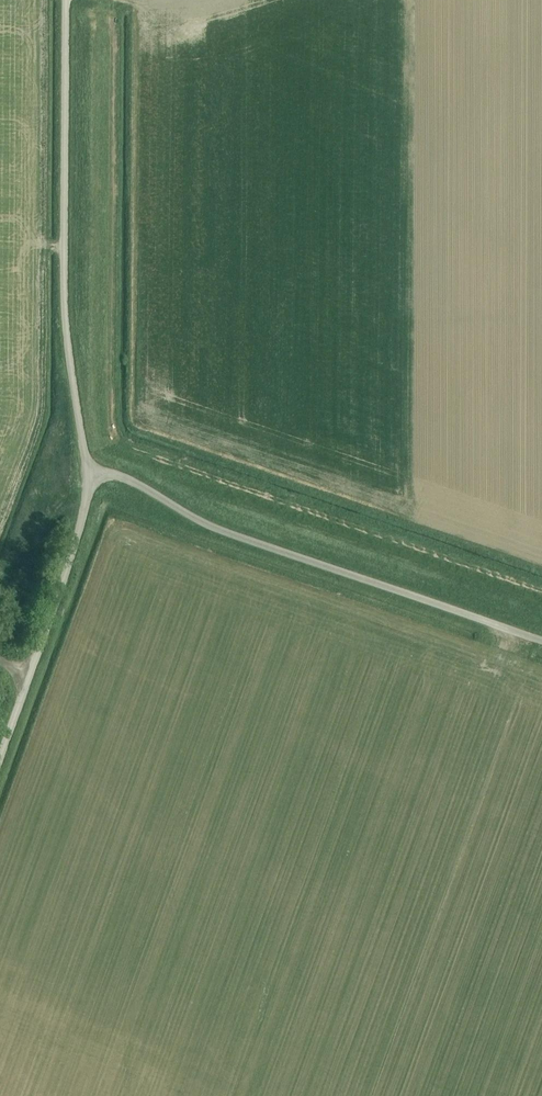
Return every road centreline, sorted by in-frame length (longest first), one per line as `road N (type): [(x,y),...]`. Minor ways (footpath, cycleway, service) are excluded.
road 1 (unclassified): [(87,477),(119,476),(207,526),(541,644)]
road 2 (unclassified): [(87,477),(62,302),(64,0)]
road 3 (unclassified): [(0,758),(78,527),(87,477)]

